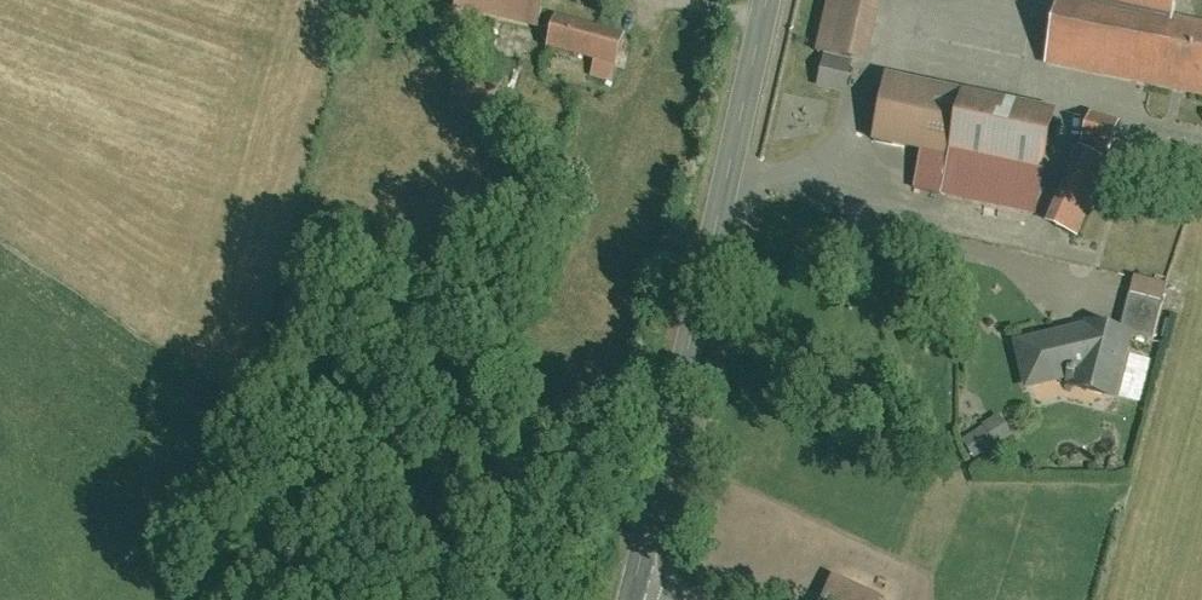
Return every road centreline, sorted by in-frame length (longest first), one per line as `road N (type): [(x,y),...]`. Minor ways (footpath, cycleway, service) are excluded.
road 1 (tertiary): [(774,0),(640,599)]

